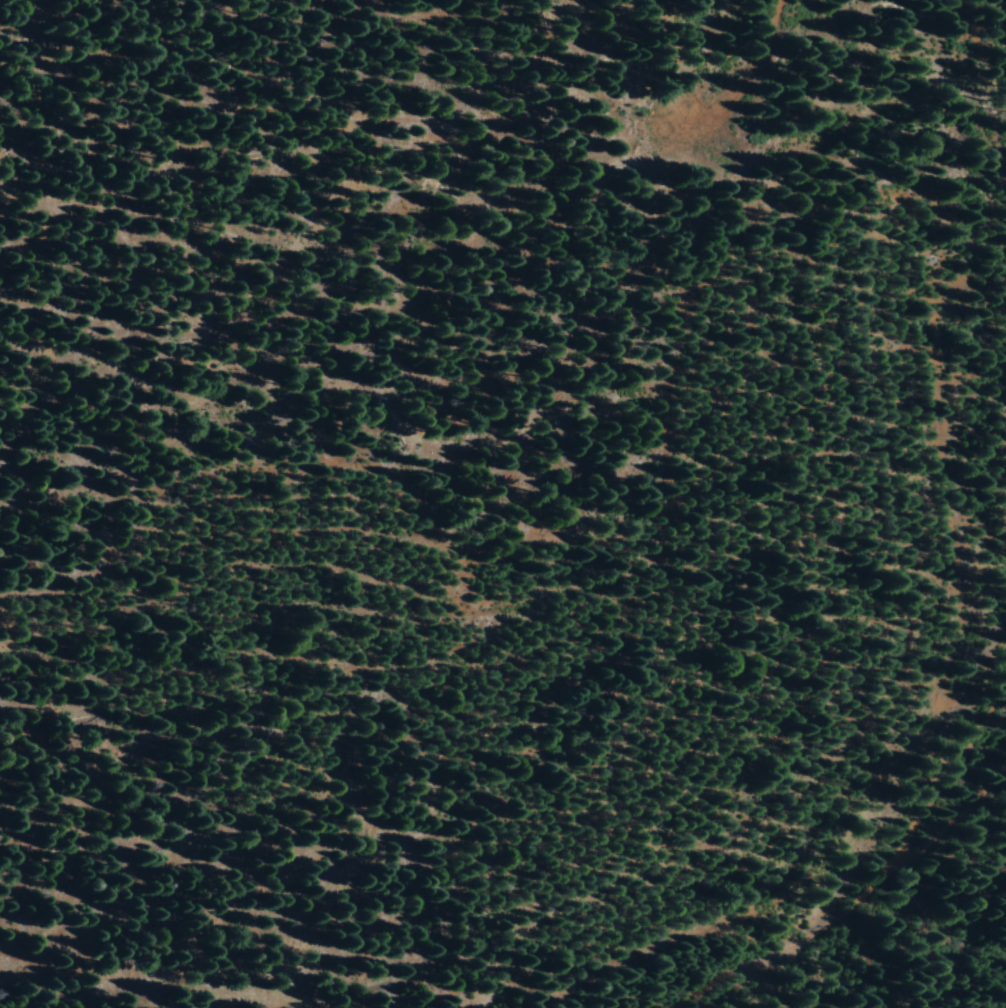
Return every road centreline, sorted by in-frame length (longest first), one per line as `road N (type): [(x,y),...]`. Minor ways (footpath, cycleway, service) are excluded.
road 1 (track): [(726,1007),(853,959),(953,853),(1005,760)]

